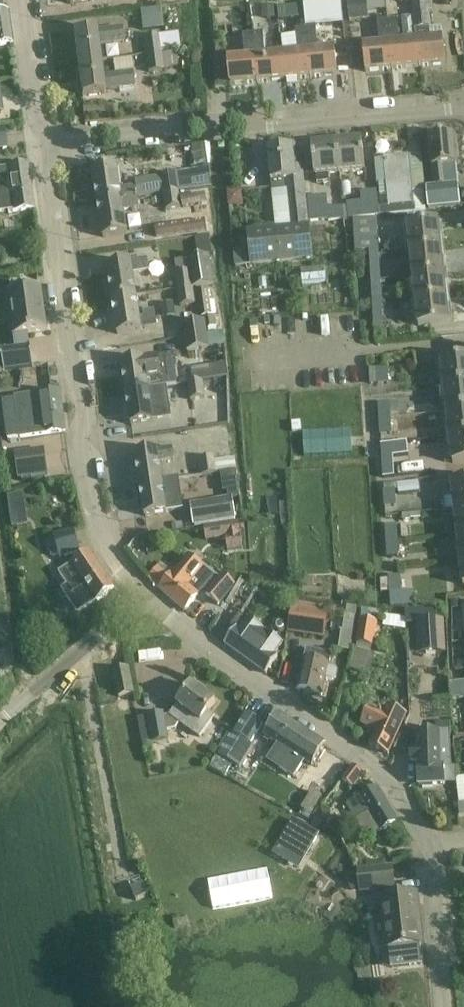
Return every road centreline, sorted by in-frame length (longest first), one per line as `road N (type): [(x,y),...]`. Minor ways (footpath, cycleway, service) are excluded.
road 1 (unclassified): [(140,594),(107,543),(93,500),(45,178),(53,146)]
road 2 (residential): [(53,146),(463,108)]
road 3 (unclassified): [(432,842),(383,772),(140,594)]
road 4 (unclassified): [(0,722),(140,594)]
road 5 (unclassified): [(441,1006),(432,842)]
road 6 (unclassified): [(53,146),(38,120),(21,0)]

